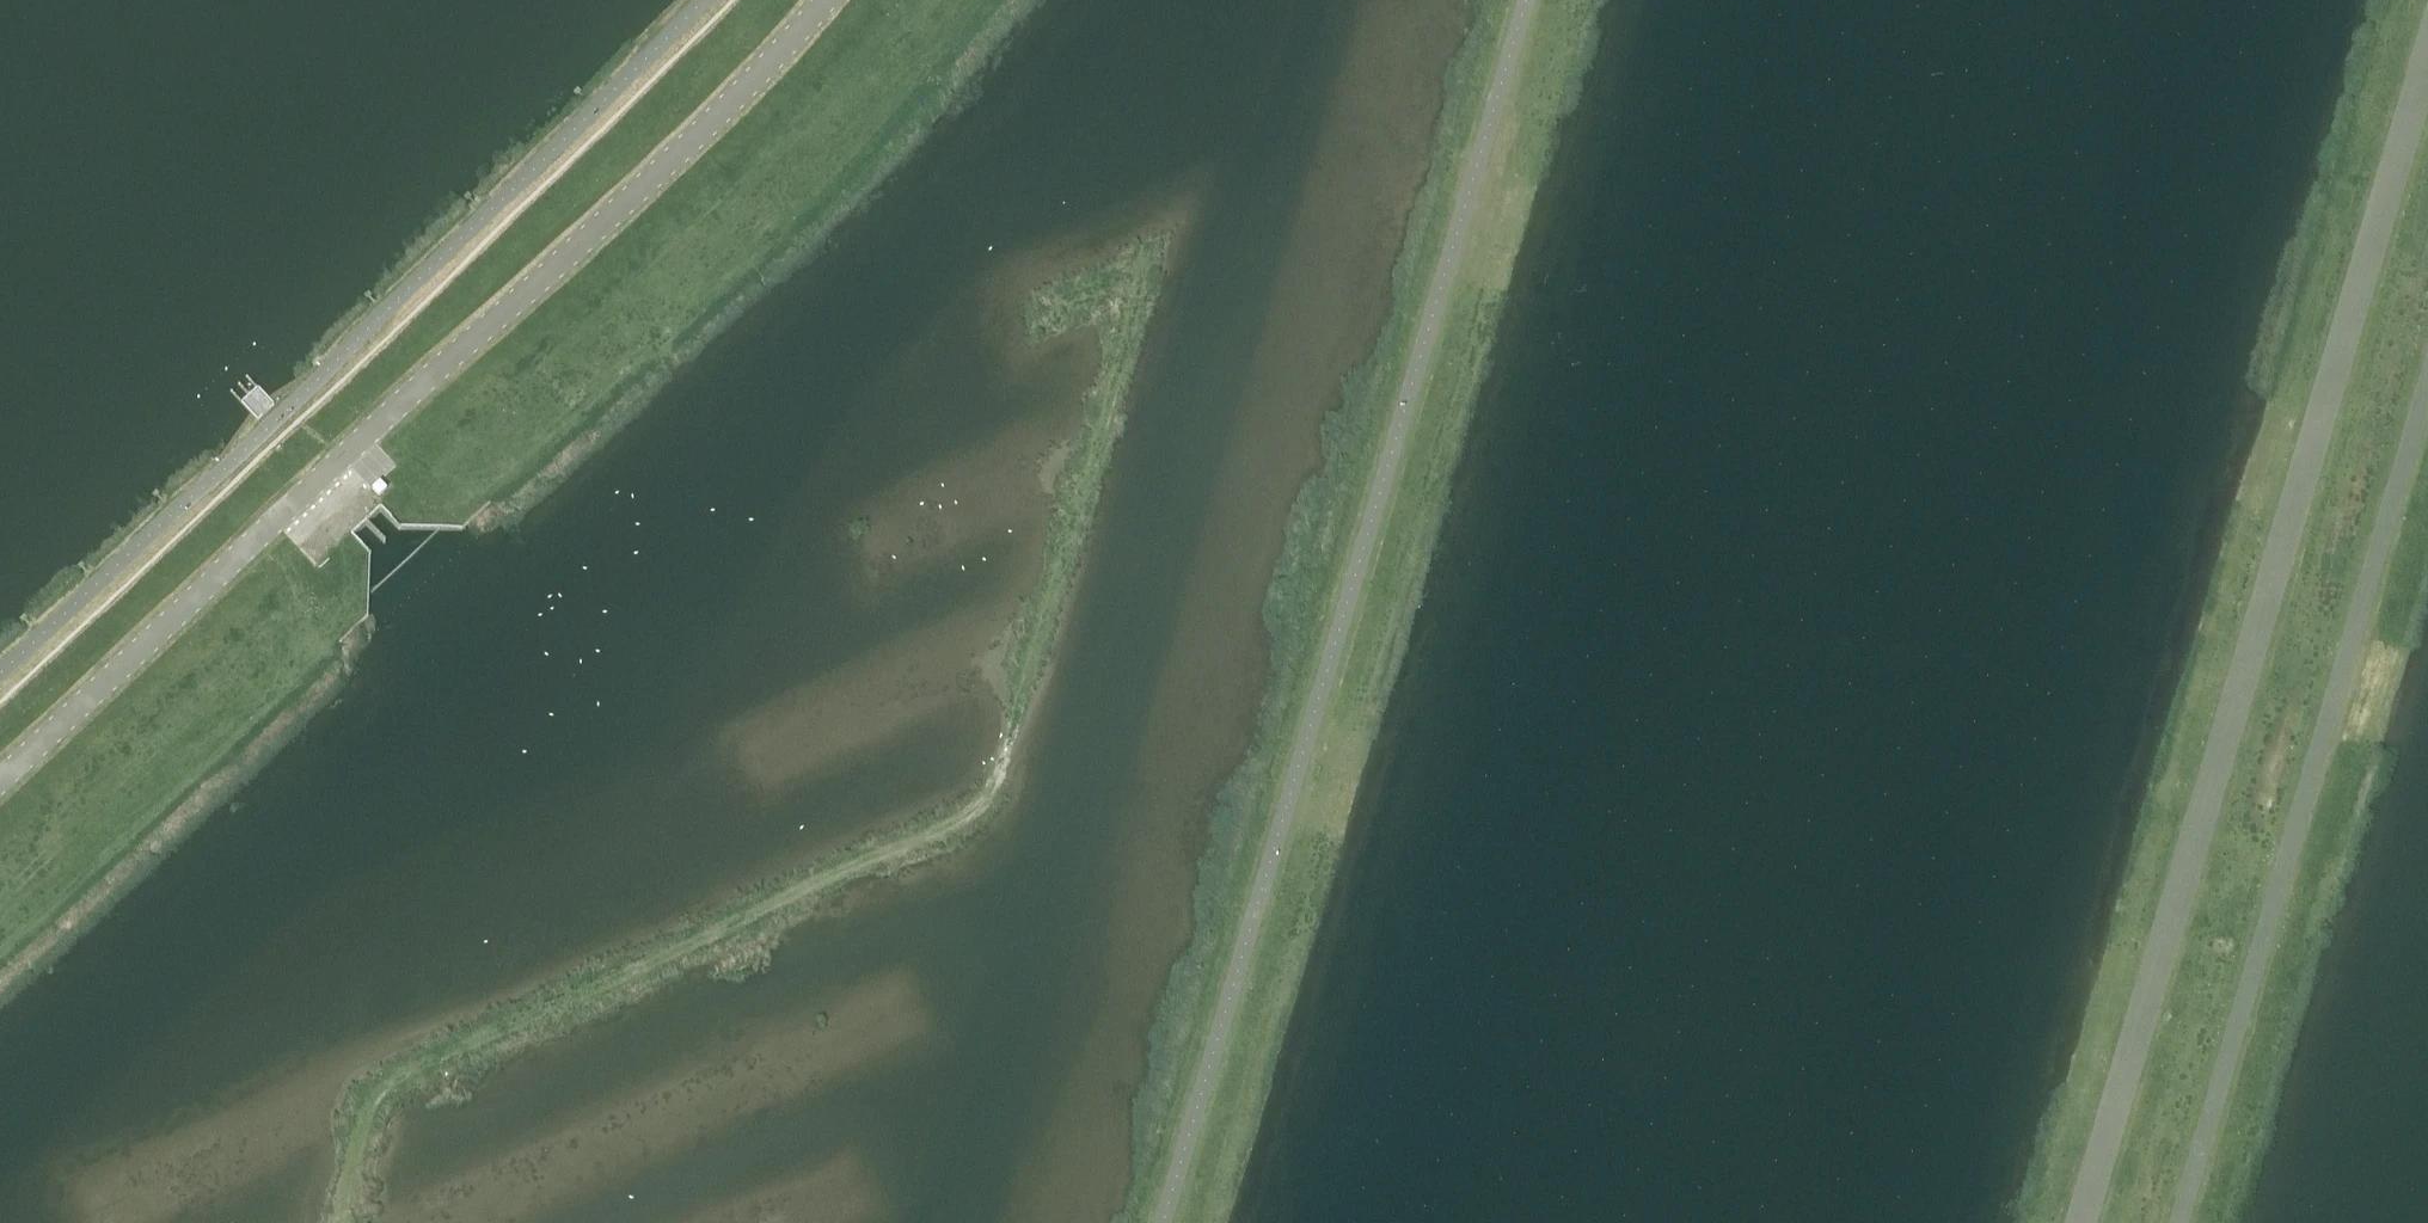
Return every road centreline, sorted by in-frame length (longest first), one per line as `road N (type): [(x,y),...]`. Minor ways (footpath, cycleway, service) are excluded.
road 1 (unclassified): [(0,780),(617,210),(824,0)]

